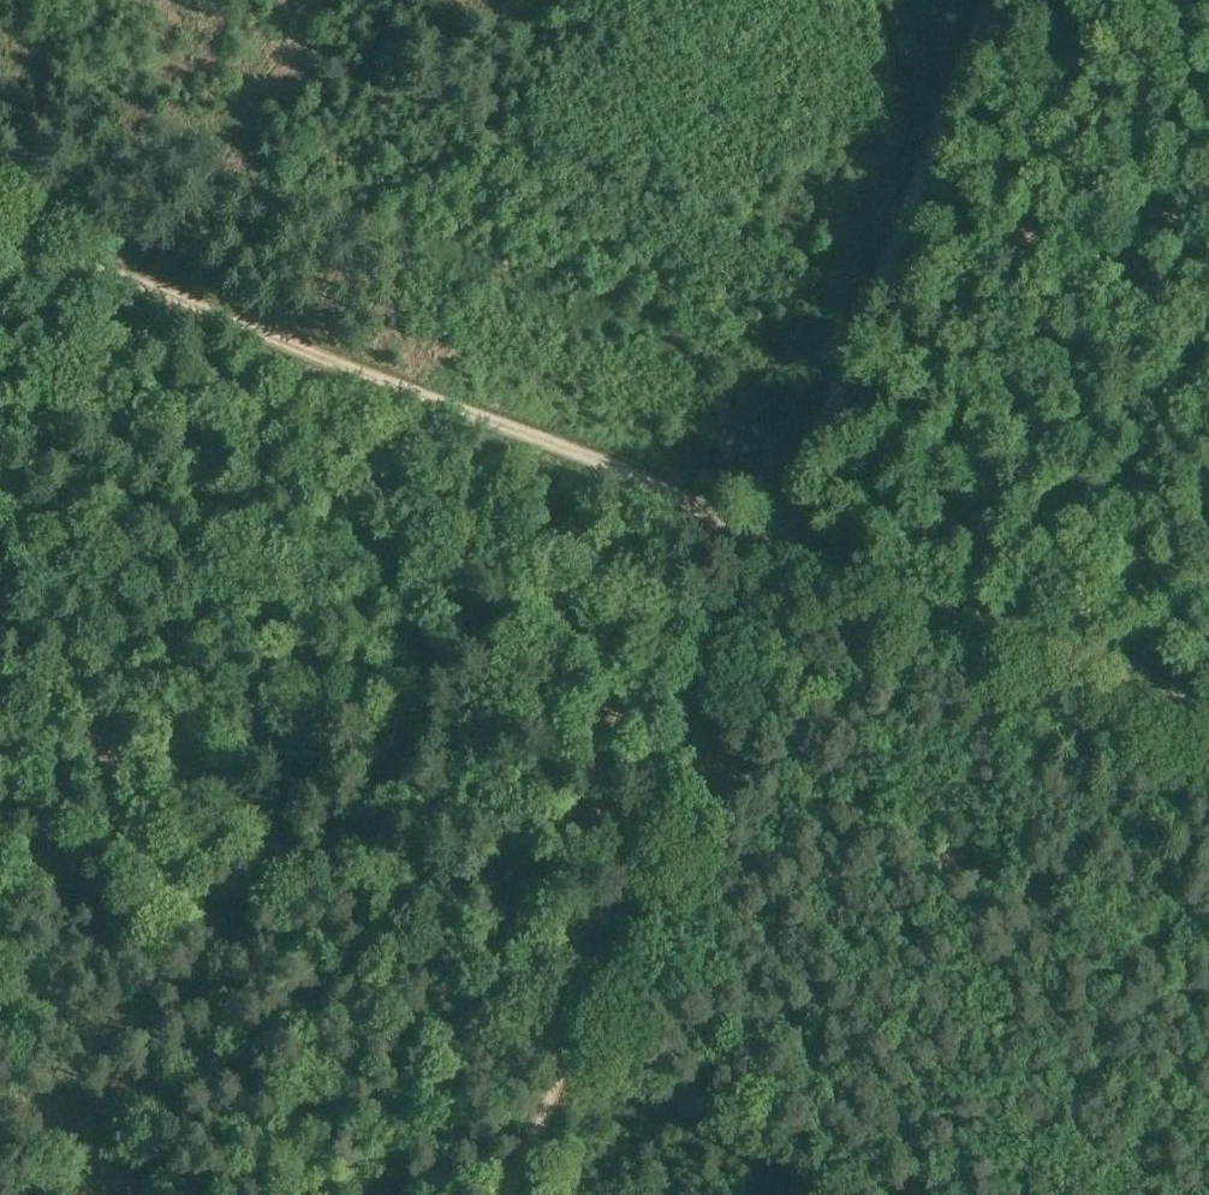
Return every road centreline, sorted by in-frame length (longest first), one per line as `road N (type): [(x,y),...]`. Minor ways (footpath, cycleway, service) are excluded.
road 1 (track): [(778,523),(532,607),(0,902)]
road 2 (track): [(0,232),(778,523)]
road 3 (track): [(514,1194),(778,523)]
road 4 (track): [(778,523),(986,0)]
road 5 (track): [(778,523),(1208,695)]
road 6 (track): [(169,293),(284,0)]

